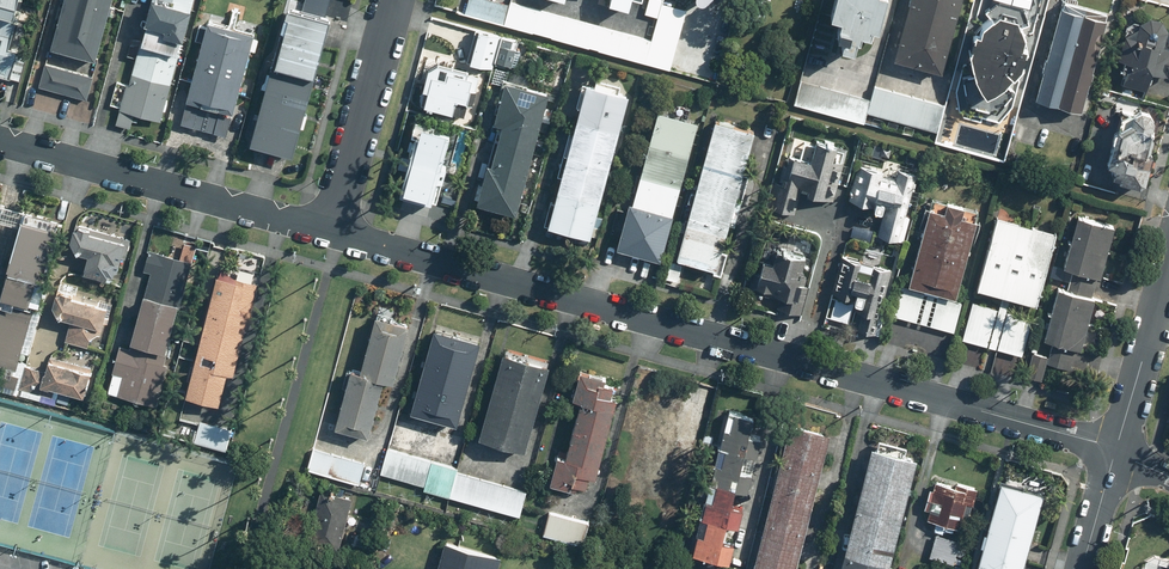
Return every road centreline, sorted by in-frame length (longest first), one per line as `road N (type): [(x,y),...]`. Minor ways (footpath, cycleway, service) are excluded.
road 1 (residential): [(335,234),(1116,451)]
road 2 (residential): [(0,142),(335,234)]
road 3 (residential): [(335,234),(399,0)]
road 4 (tertiary): [(1168,258),(1116,451)]
road 5 (tertiary): [(1116,451),(1084,568)]

